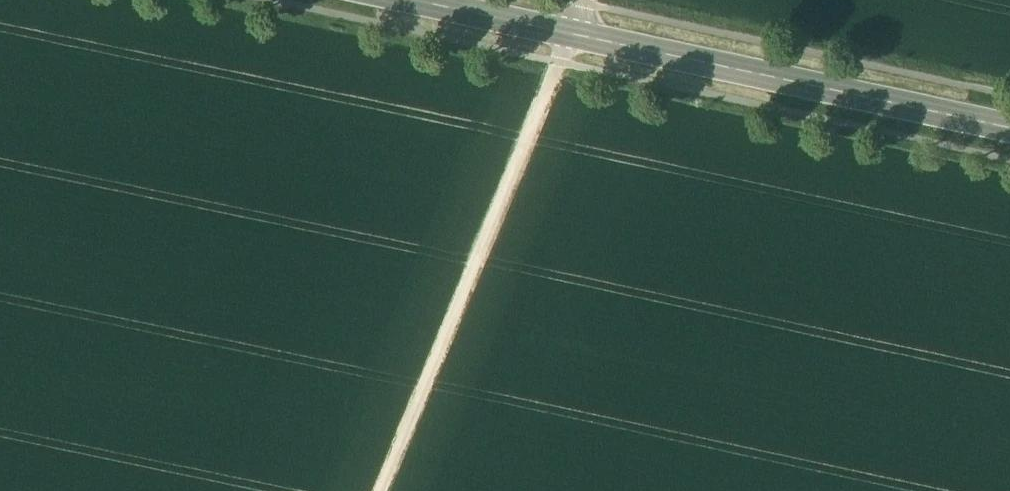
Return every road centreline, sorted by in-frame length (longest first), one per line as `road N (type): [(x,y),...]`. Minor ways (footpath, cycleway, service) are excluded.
road 1 (secondary): [(420,0),(1009,135)]
road 2 (track): [(588,0),(380,490)]

